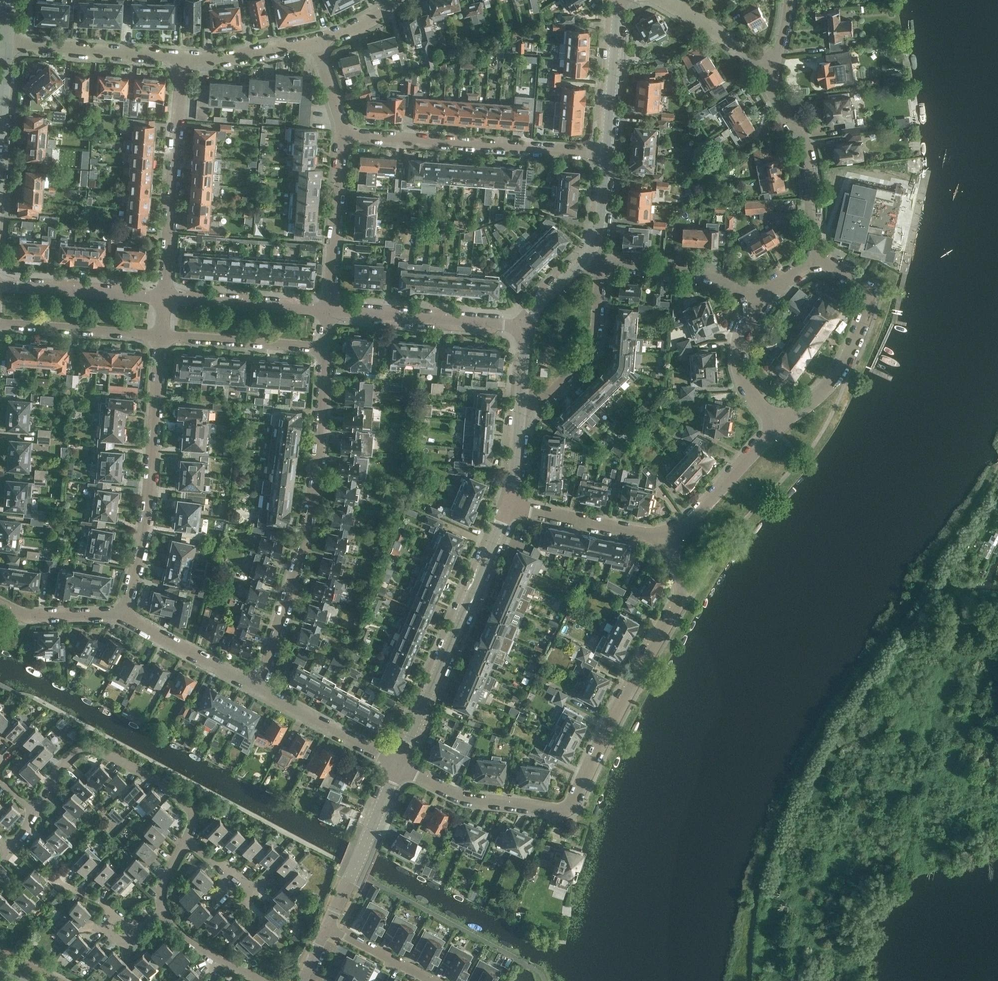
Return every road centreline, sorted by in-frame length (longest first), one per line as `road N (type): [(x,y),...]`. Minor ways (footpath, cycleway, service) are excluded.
road 1 (residential): [(258,688),(308,531),(325,345)]
road 2 (residential): [(571,802),(680,598),(667,535)]
road 3 (residential): [(123,618),(146,537),(165,336)]
road 4 (residential): [(398,762),(509,503)]
road 5 (residential): [(607,153),(343,135)]
road 6 (residential): [(186,842),(189,802),(93,747),(69,757),(36,813)]
road 7 (residential): [(168,296),(184,58)]
road 8 (residential): [(821,260),(809,150),(767,67)]
road 9 (residential): [(523,324),(331,310)]
road 10 (residential): [(571,802),(560,810),(471,798),(398,762)]
road 11 (residential): [(521,414),(596,356),(605,267)]
road 12 (residential): [(327,927),(398,762)]
road 13 (residential): [(184,58),(7,45)]
road 14 (residential): [(331,310),(343,135)]
road 15 (residential): [(168,296),(0,284)]
road 16 (residential): [(165,336),(0,326)]
road 17 (residential): [(331,310),(168,296)]
road 18 (residential): [(667,535),(509,503)]
road 19 (residential): [(325,345),(165,336)]
road 20 (residential): [(667,535),(708,501),(776,420)]
road 21 (residential): [(398,762),(258,688)]
road 22 (residential): [(754,297),(684,270),(605,267)]
road 23 (residential): [(607,153),(619,0)]
road 24 (residential): [(258,688),(123,618)]
road 25 (residential): [(842,371),(871,297),(863,282),(821,260)]
road 26 (residential): [(776,420),(755,395),(740,353),(754,297)]
road 27 (residential): [(317,41),(236,58),(184,58)]
road 28 (residential): [(123,618),(26,615),(0,602)]
road 29 (residential): [(767,67),(666,0)]

